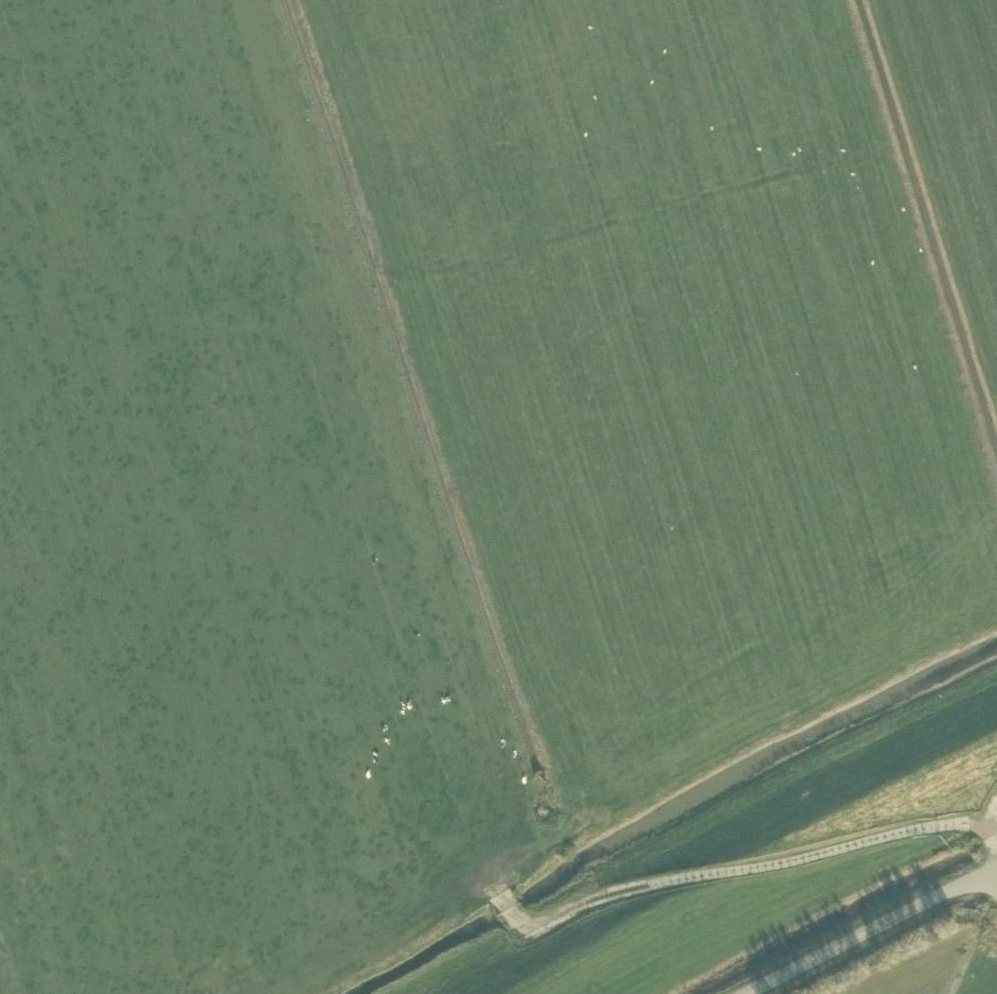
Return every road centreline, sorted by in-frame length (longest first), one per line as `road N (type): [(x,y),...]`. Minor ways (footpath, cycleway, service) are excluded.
road 1 (unclassified): [(743,993),(996,868)]

